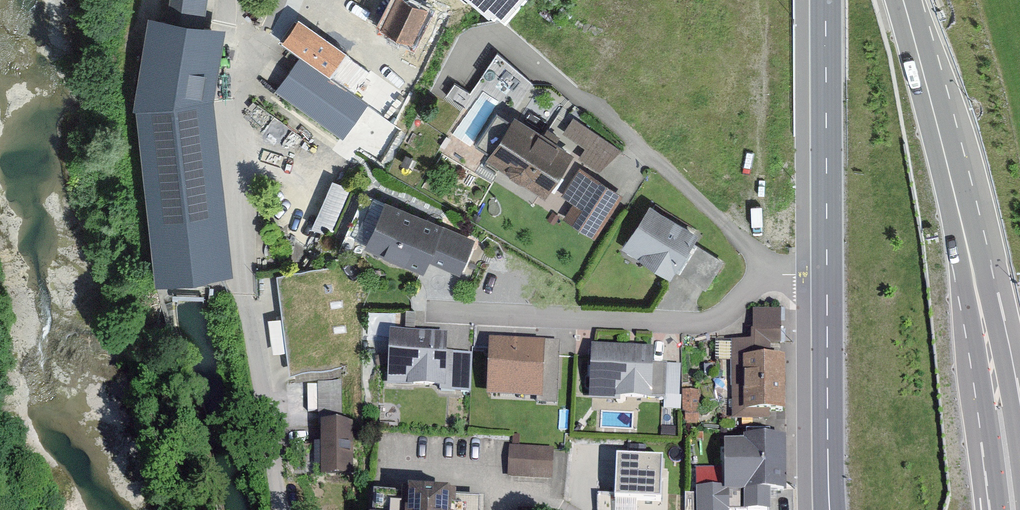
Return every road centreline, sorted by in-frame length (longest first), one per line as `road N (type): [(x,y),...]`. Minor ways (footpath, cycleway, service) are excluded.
road 1 (residential): [(278,509),(240,236),(233,118),(242,57)]
road 2 (residential): [(771,273),(581,97),(499,35),(459,69)]
road 3 (residential): [(771,273),(709,322),(430,315)]
road 4 (secondary): [(827,0),(828,275)]
road 5 (trunk): [(961,224),(997,487)]
road 6 (secondary): [(828,275),(830,509)]
road 7 (trunk): [(902,0),(961,224)]
road 8 (trunk): [(1017,445),(983,268),(961,224)]
road 9 (residential): [(557,509),(499,491),(383,471)]

